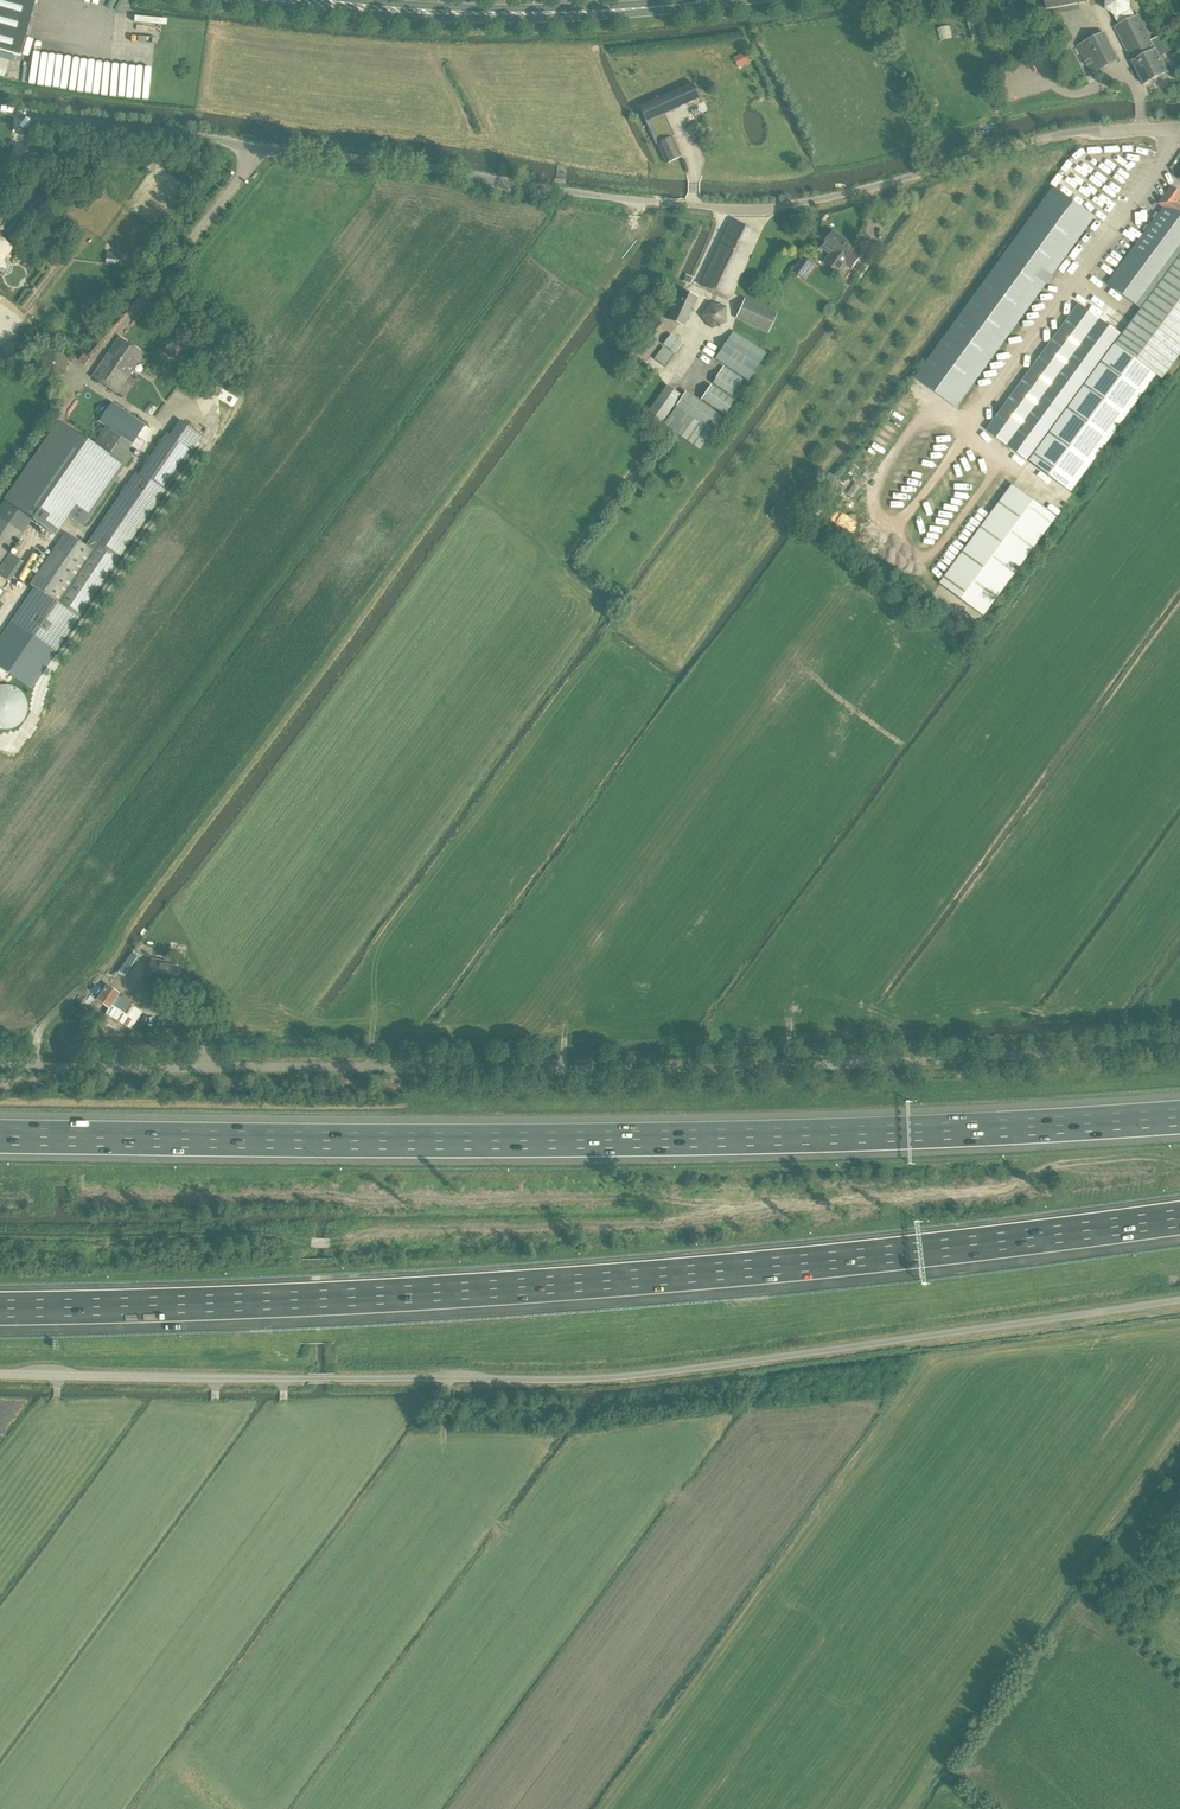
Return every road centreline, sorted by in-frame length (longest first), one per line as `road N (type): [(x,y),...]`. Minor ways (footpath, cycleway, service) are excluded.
road 1 (unclassified): [(1179,126),(1045,138),(858,192),(747,211),(623,200),(0,108)]
road 2 (unclassified): [(1179,1301),(628,1377),(0,1375)]
road 3 (motorway): [(0,1308),(679,1276),(1179,1217)]
road 4 (unclassified): [(0,1064),(600,1070),(1179,1043)]
road 5 (motorway): [(1179,1117),(697,1139),(0,1137)]
road 6 (secondary): [(310,0),(465,13),(721,0)]

